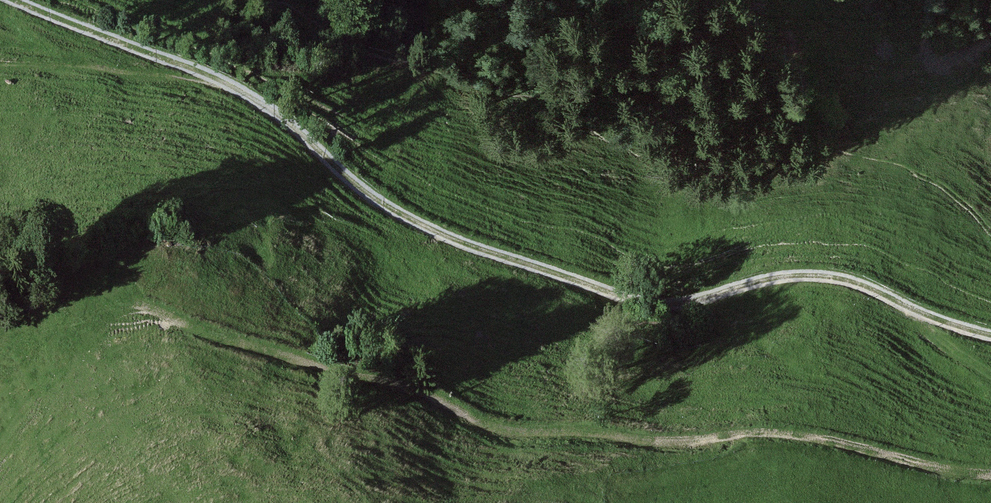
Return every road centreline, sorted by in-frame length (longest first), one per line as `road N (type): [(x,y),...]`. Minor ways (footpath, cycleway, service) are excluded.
road 1 (track): [(18,0),(263,105),(371,194),(451,238),(636,301),(681,303),(806,273),(856,282),(919,313)]
road 2 (track): [(142,303),(406,385),(504,427),(774,431),(990,470)]

